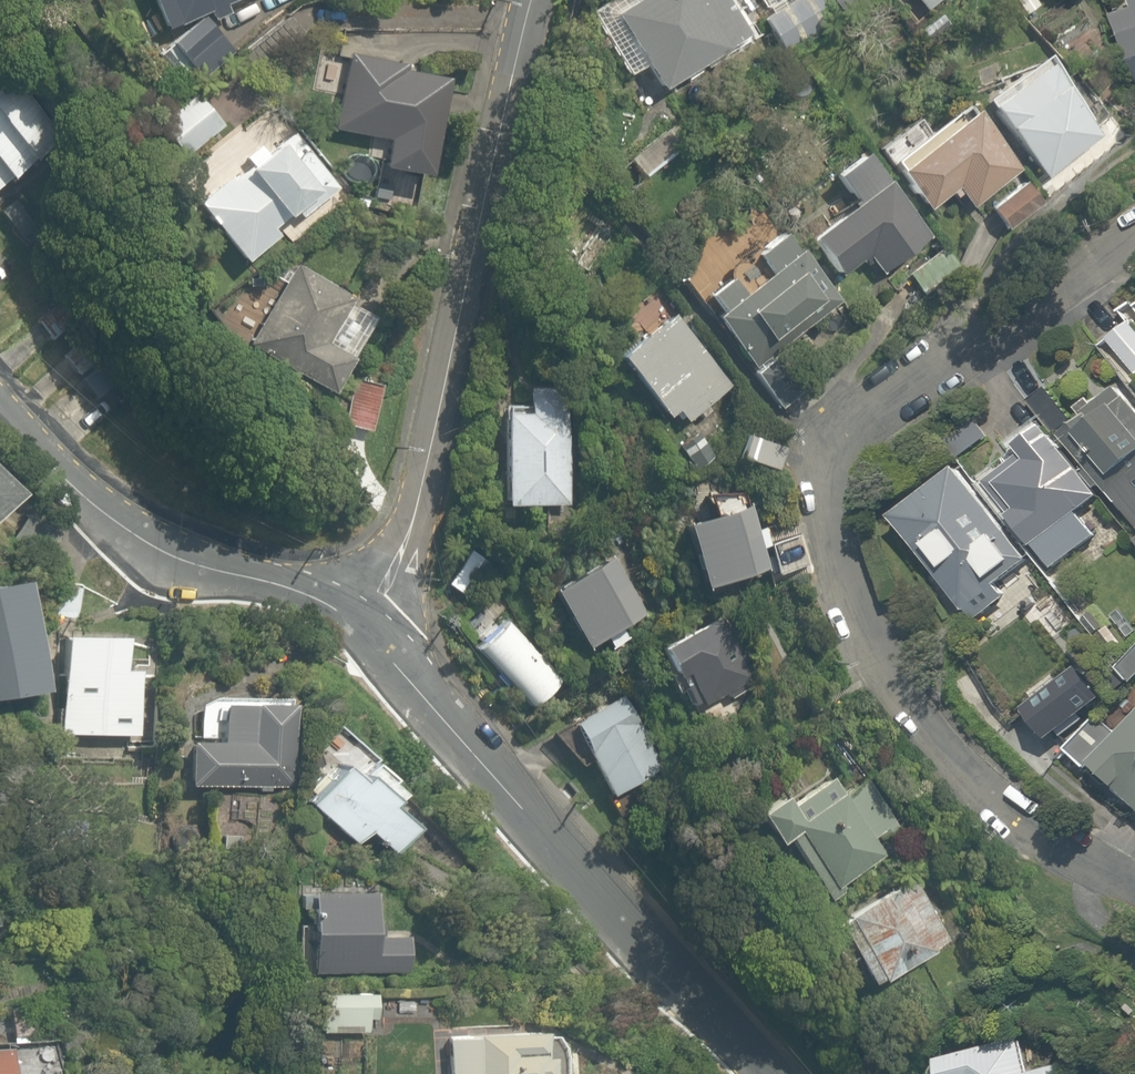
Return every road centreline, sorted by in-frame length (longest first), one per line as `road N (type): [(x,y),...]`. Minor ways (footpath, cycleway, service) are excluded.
road 1 (residential): [(1134,908),(1076,871),(915,736),(844,570),(826,514),(824,469),(853,405),(1134,235)]
road 2 (residential): [(530,0),(493,117),(415,506),(358,615)]
road 3 (residential): [(768,1073),(358,615)]
road 4 (residential): [(358,615),(125,512),(0,391)]

